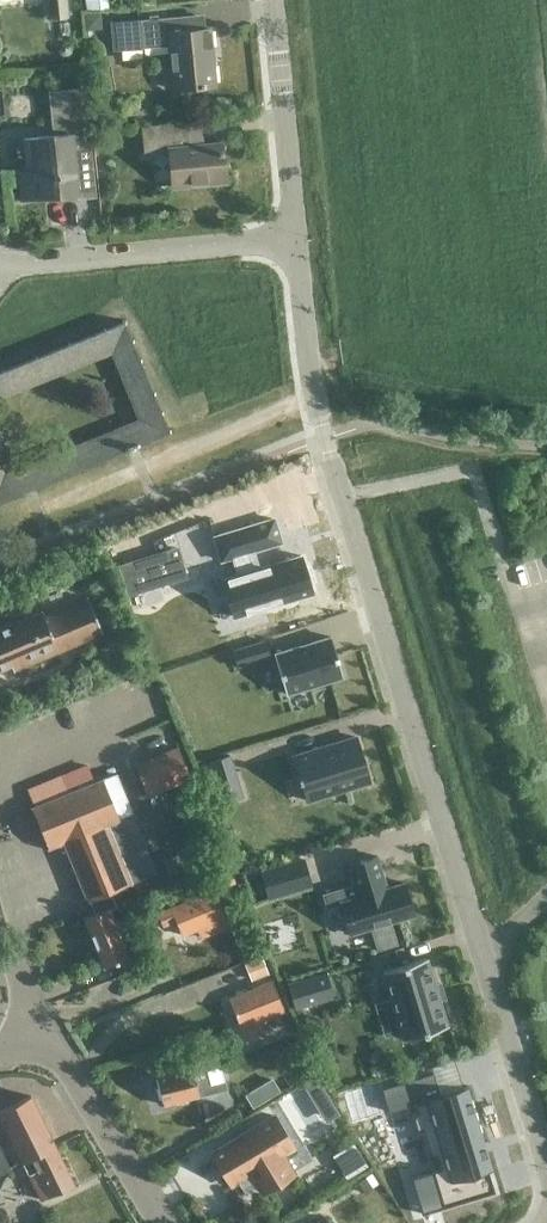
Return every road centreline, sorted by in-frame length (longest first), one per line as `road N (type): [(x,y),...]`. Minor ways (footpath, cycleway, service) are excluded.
road 1 (unclassified): [(546,1169),(324,434),(309,377),(293,238)]
road 2 (residential): [(0,266),(293,238)]
road 3 (residential): [(162,1222),(63,1063),(31,1041),(0,1050)]
road 4 (unclassified): [(293,238),(270,0)]

